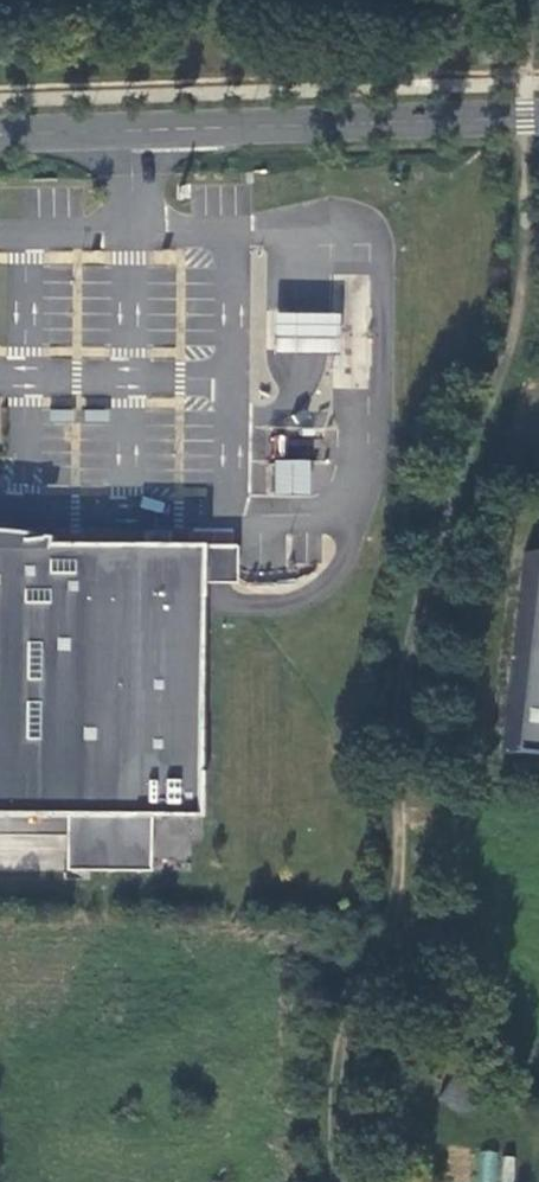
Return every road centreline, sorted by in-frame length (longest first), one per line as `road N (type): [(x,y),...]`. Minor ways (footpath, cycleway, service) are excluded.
road 1 (track): [(391,950),(400,849),(397,673),(458,468),(513,339),(524,119)]
road 2 (unclassified): [(0,131),(538,118)]
road 3 (track): [(337,1181),(332,1127),(347,1032),(391,950)]
road 4 (track): [(538,1089),(391,950)]

